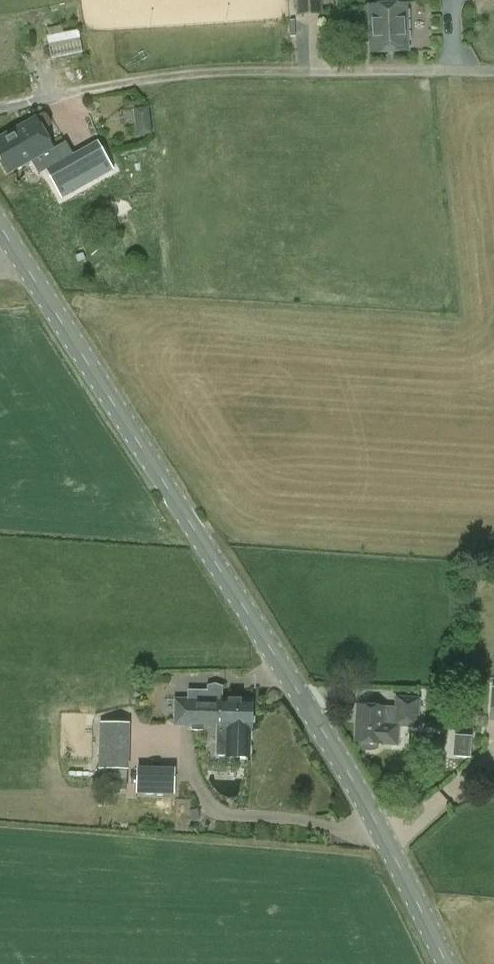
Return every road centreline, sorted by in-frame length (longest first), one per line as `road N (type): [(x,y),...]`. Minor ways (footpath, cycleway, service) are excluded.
road 1 (tertiary): [(443,963),(325,738),(0,227)]
road 2 (residential): [(300,72),(166,79),(0,108)]
road 3 (residential): [(300,72),(493,73)]

